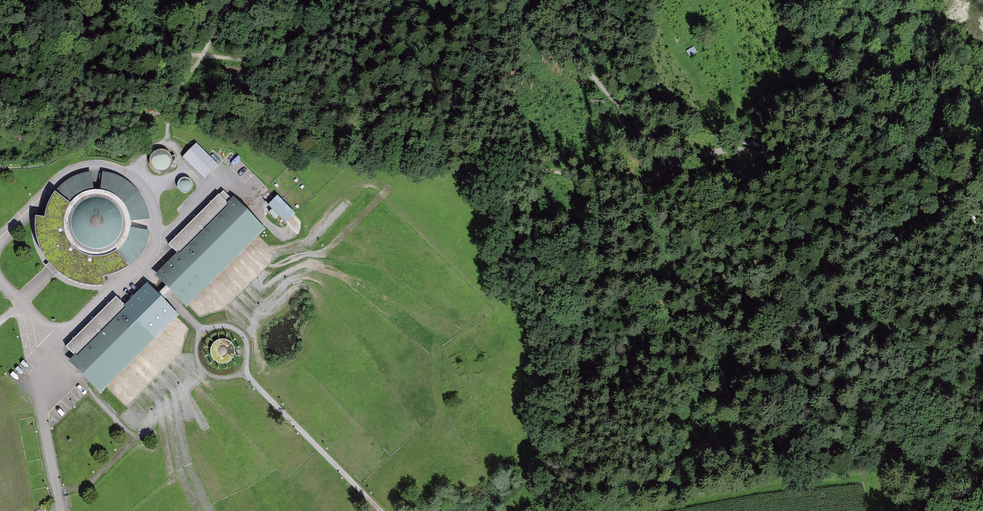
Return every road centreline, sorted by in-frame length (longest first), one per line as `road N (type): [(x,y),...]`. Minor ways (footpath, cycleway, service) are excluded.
road 1 (track): [(527,0),(679,158),(782,150),(850,130),(982,213)]
road 2 (track): [(203,56),(298,70),(353,108),(508,165),(621,183),(647,179),(679,158)]

